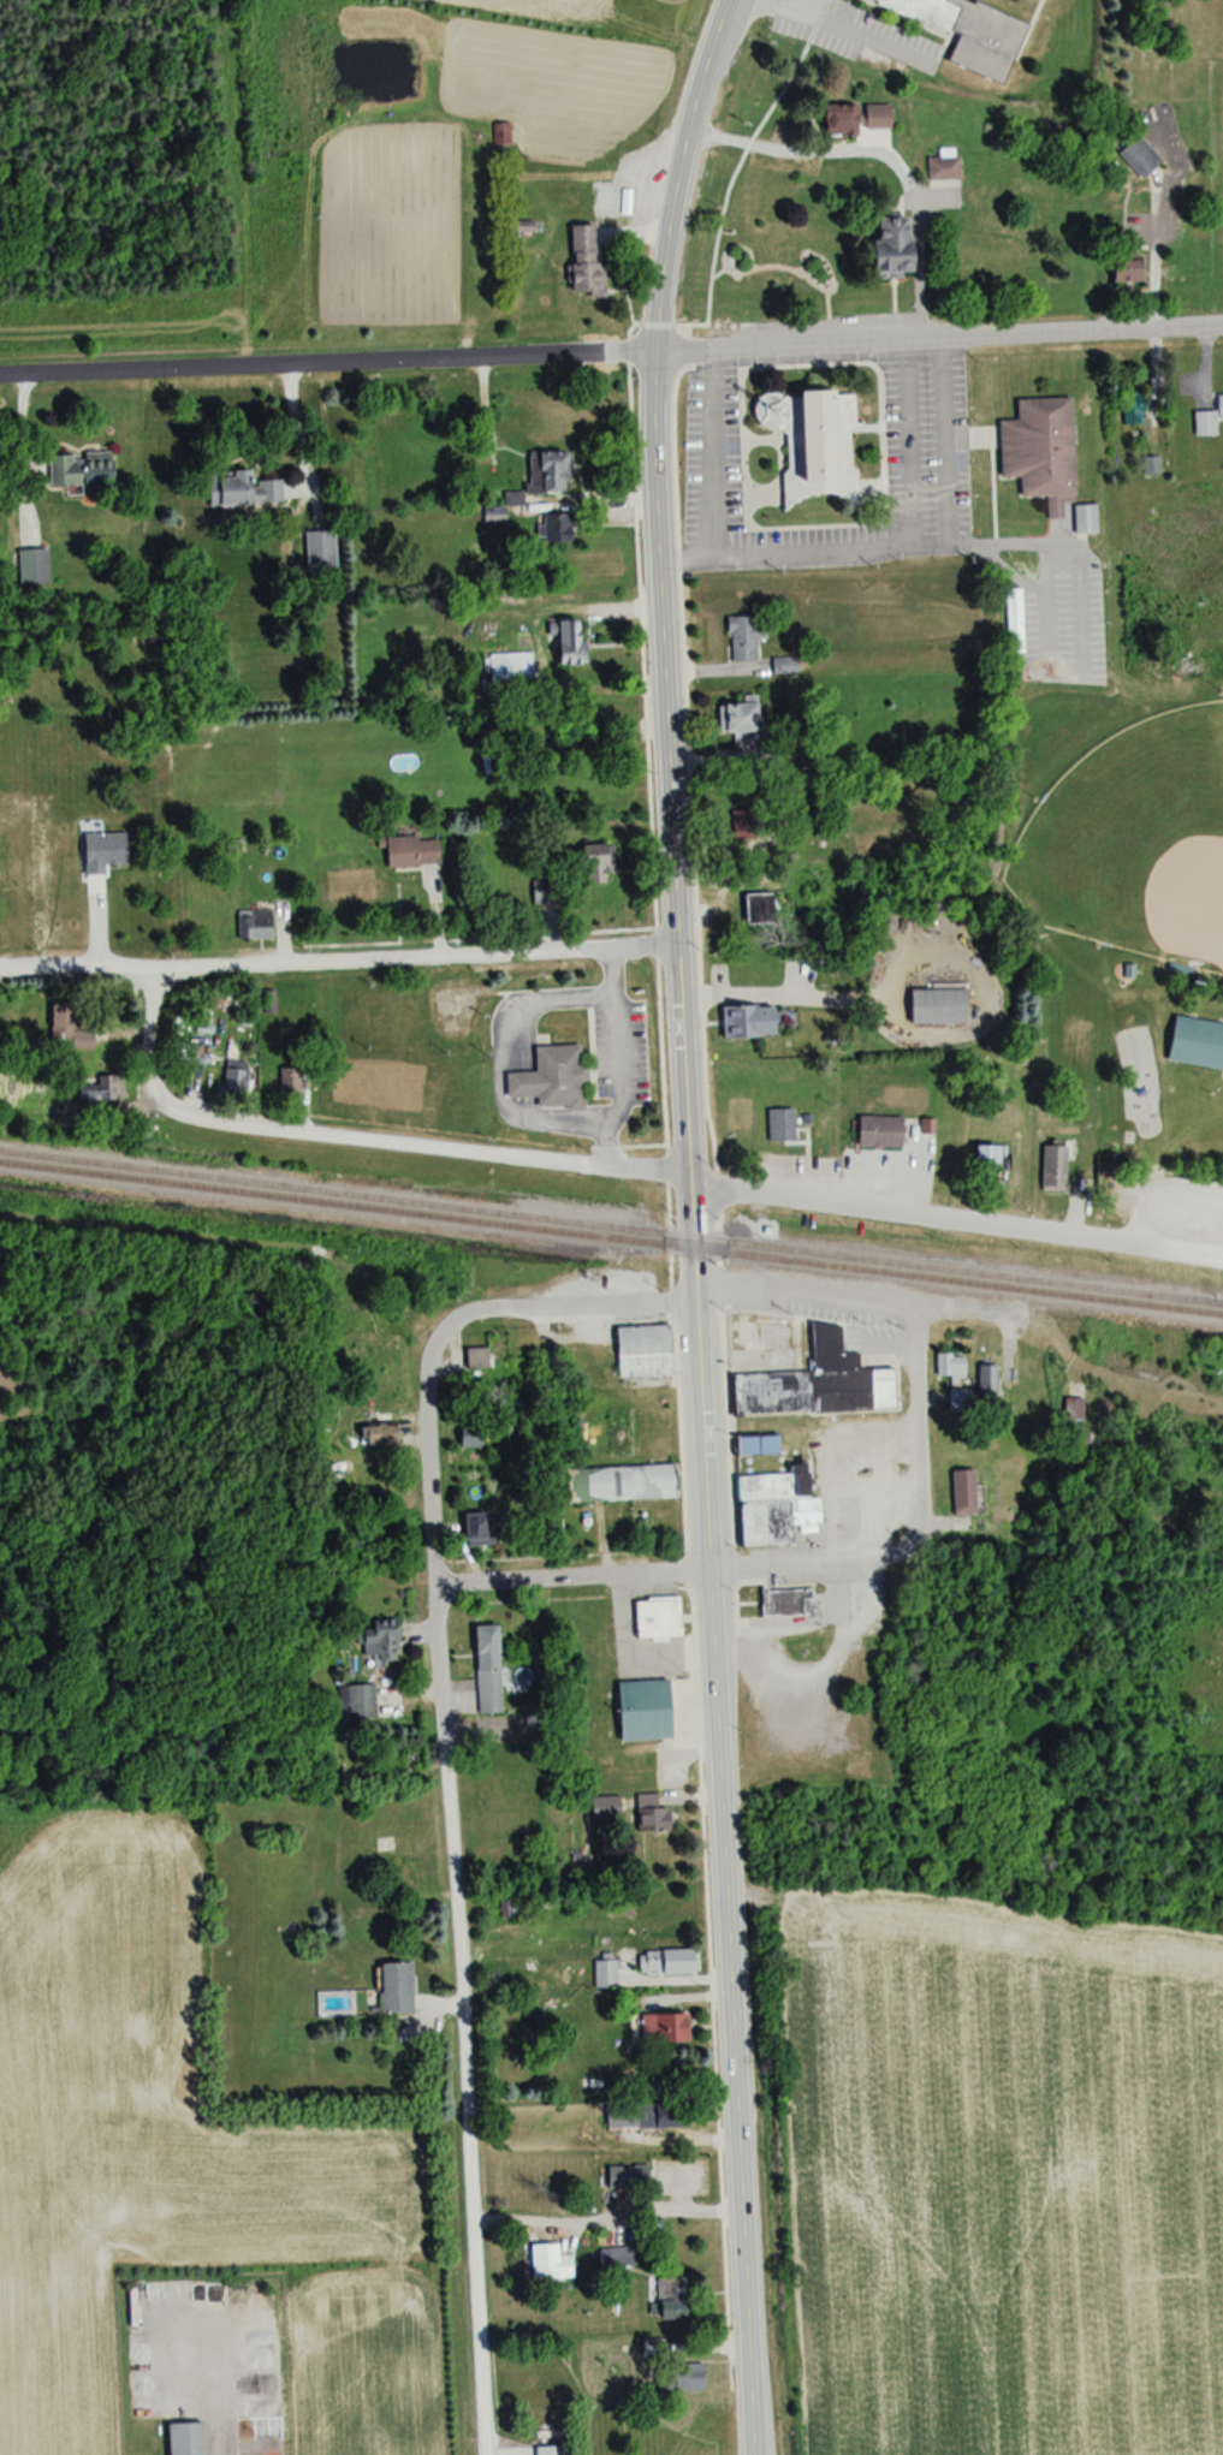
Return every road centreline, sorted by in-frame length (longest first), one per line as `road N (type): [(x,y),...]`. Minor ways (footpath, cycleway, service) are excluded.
road 1 (secondary): [(751,2454),(654,351)]
road 2 (residential): [(443,1327),(423,1375),(425,1472),(485,2454)]
road 3 (residential): [(1222,1254),(180,1116)]
road 4 (residential): [(435,1586),(844,1559),(909,1545),(915,1339),(906,1312)]
road 5 (residential): [(0,379),(654,351)]
road 6 (residential): [(654,351),(1222,326)]
road 7 (residential): [(172,975),(212,965),(677,944)]
road 8 (secondary): [(654,351),(683,145),(731,0)]
road 9 (residential): [(693,1292),(871,1300),(1029,1336)]
road 10 (residential): [(693,1292),(643,1304),(479,1310),(443,1327)]
road 11 (residential): [(399,1145),(397,958)]
road 12 (residential): [(180,1116),(154,1086),(144,1045),(146,1004),(172,975)]

